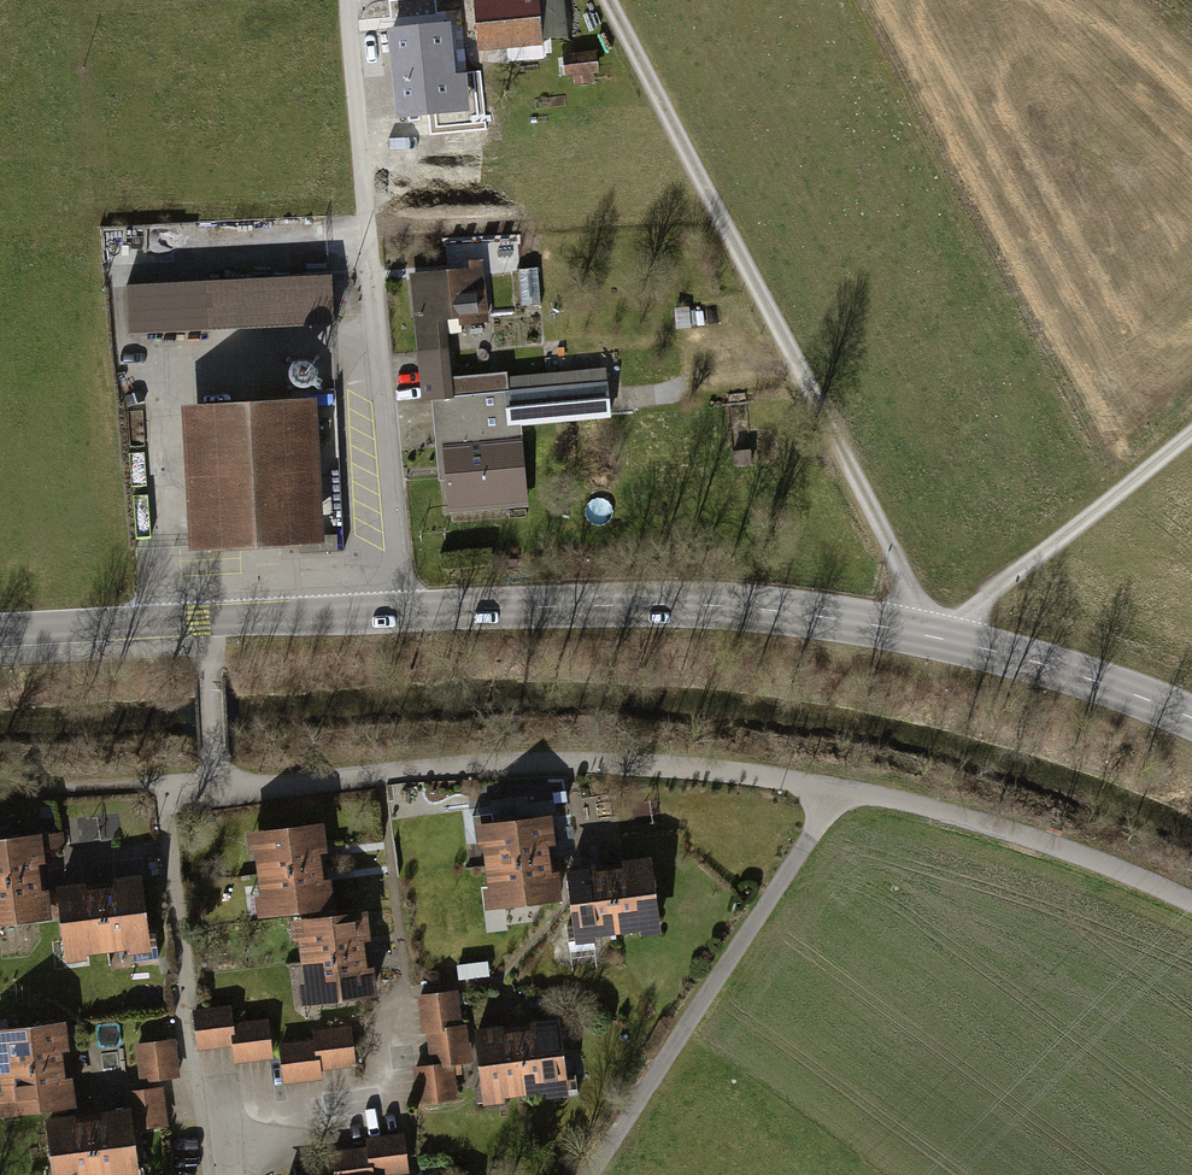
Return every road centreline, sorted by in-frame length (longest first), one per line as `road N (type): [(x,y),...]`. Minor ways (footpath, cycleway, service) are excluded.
road 1 (tertiary): [(0,631),(668,604),(775,610),(960,643),(1191,718)]
road 2 (track): [(906,631),(905,586),(889,546),(605,0)]
road 3 (track): [(214,779),(214,792),(445,770),(602,766),(839,788)]
road 4 (track): [(839,788),(591,1174)]
road 5 (track): [(1191,906),(1019,834),(839,788)]
road 6 (track): [(1191,432),(987,596),(960,643)]
road 7 (residential): [(240,1174),(265,1135),(386,1121),(403,1013)]
road 8 (track): [(208,647),(214,779)]

